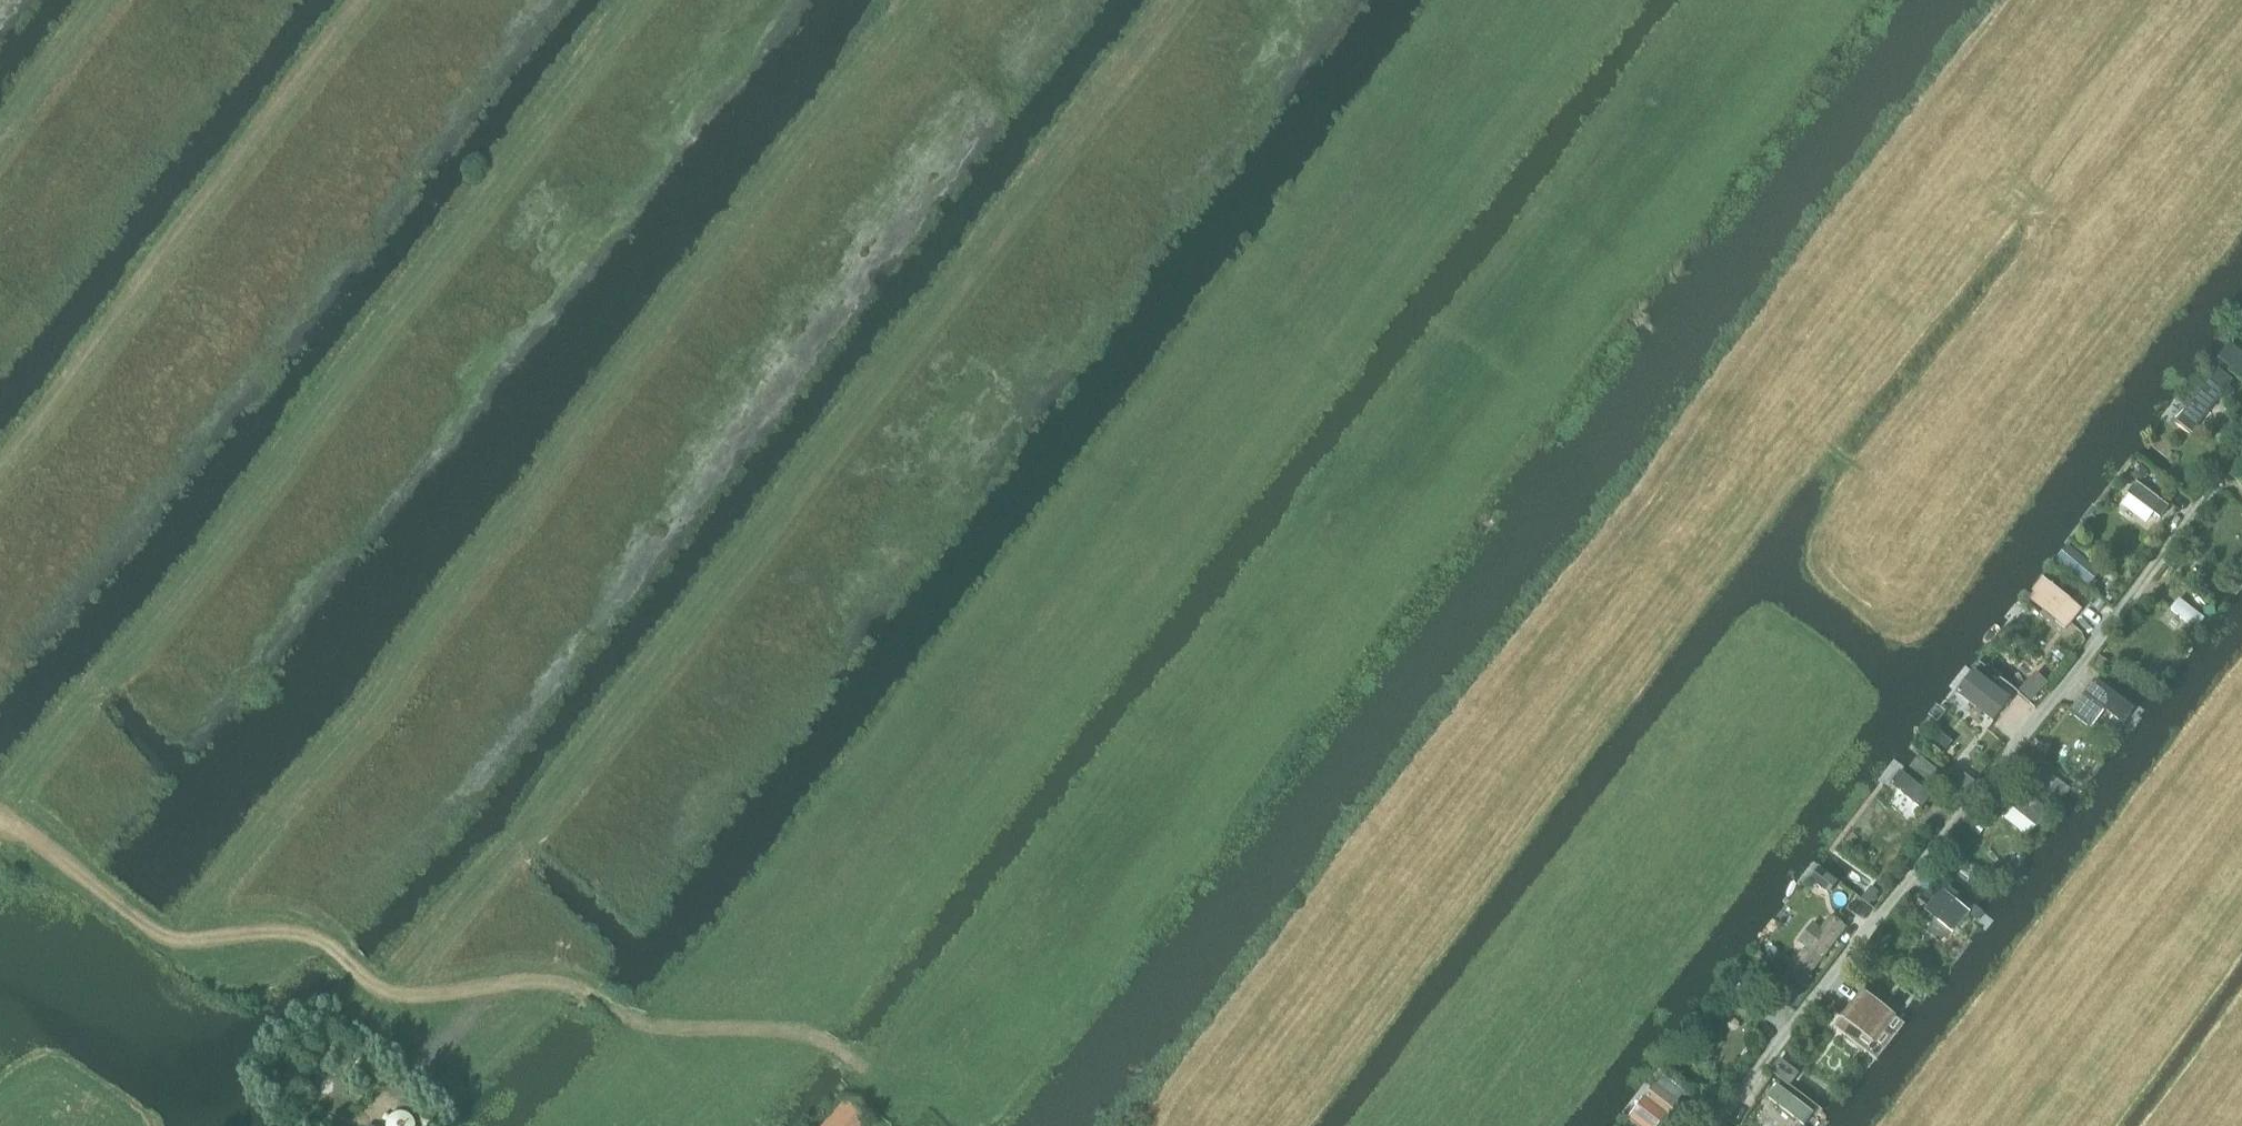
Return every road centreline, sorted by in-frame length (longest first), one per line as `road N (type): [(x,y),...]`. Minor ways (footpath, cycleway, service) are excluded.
road 1 (track): [(0,817),(154,936),(177,944),(286,930),(324,941),(375,989),(411,998),(544,981),(579,989),(639,1025),(819,1034),(862,1072)]
road 2 (track): [(0,456),(364,0)]

